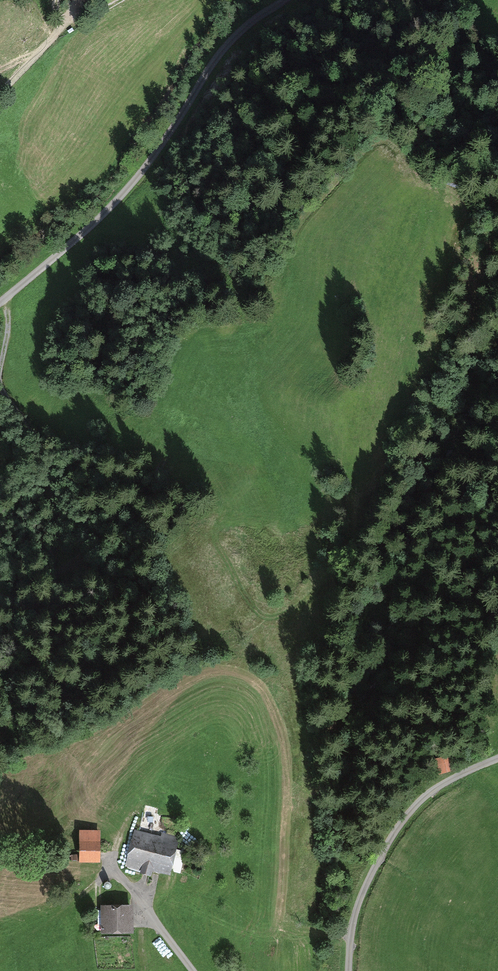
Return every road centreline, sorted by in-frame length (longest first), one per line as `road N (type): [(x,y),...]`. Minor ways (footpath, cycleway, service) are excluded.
road 1 (track): [(283,0),(216,59),(120,198),(0,301)]
road 2 (track): [(349,970),(356,912),(407,816),(435,788),(497,759)]
road 3 (track): [(121,876),(0,853)]

